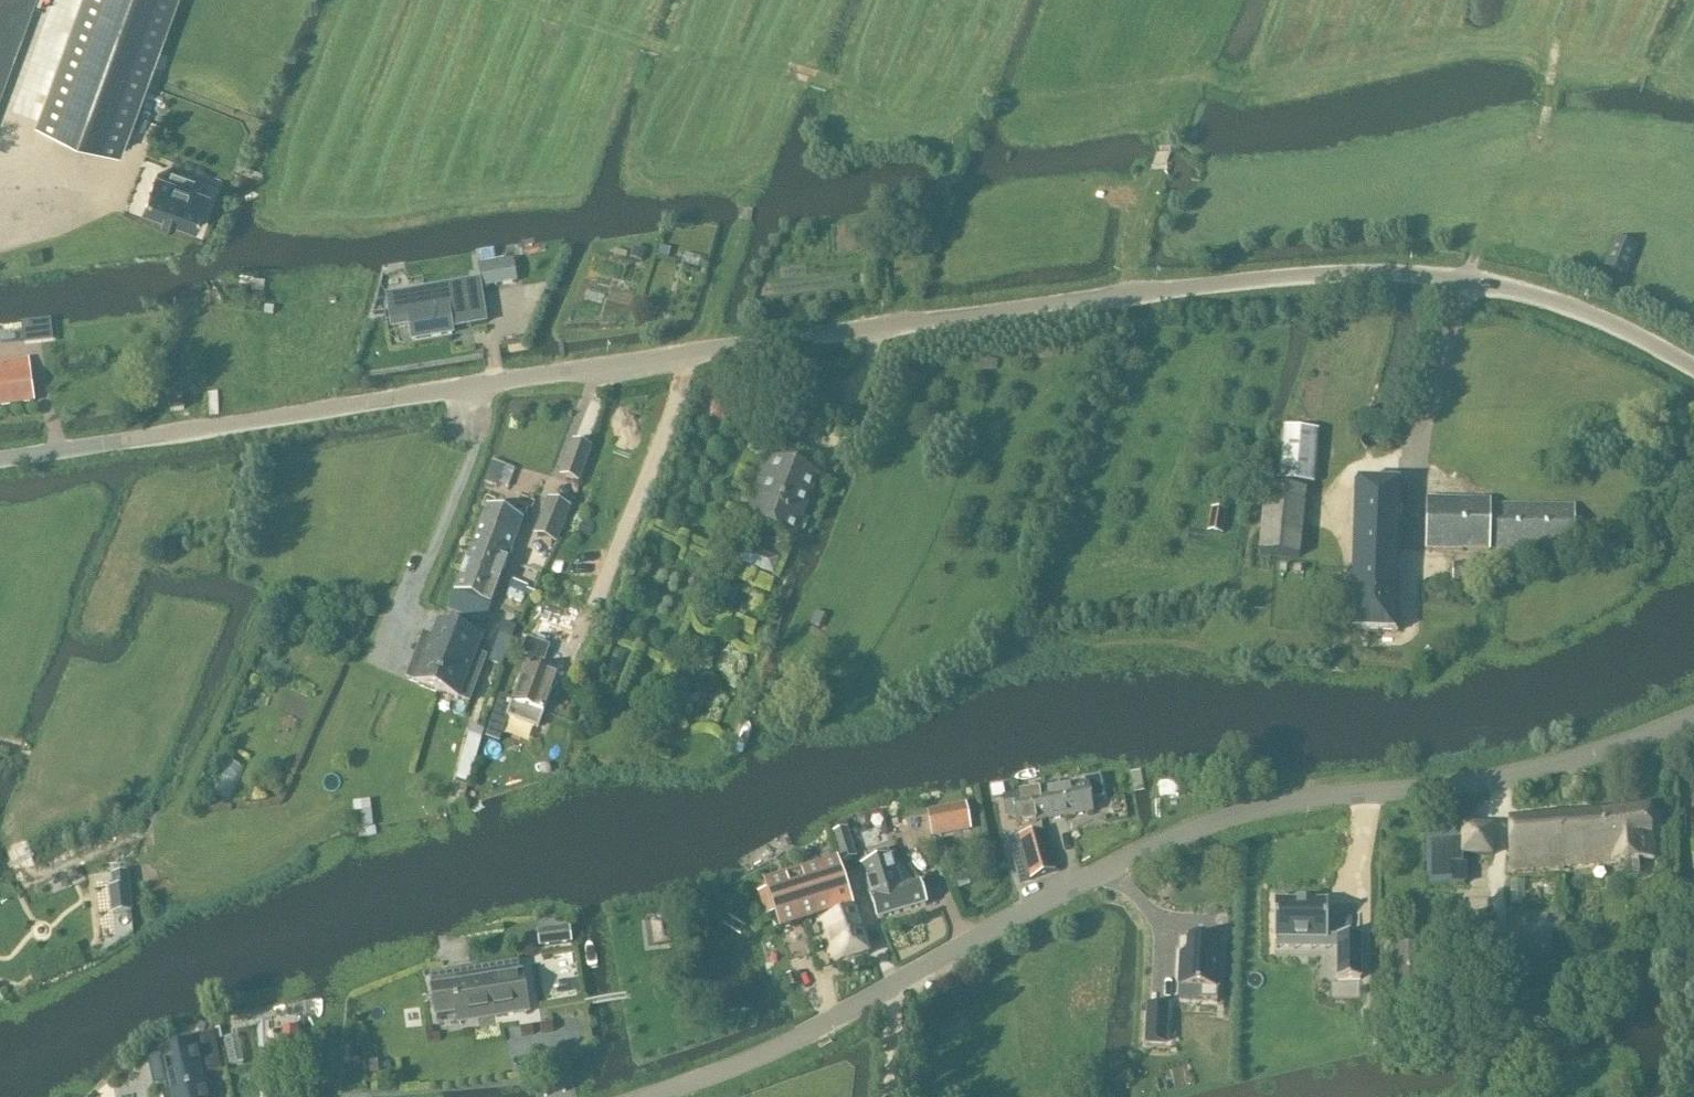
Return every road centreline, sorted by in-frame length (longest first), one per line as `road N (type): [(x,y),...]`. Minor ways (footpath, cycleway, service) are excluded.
road 1 (unclassified): [(0,457),(807,336),(1312,275),(1390,272),(1522,290),(1582,309),(1693,366)]
road 2 (tertiary): [(643,1096),(785,1045),(1040,901),(1180,835),(1316,797),(1507,776),(1693,715)]
road 3 (track): [(1464,278),(1509,205),(1549,110),(1565,0)]

